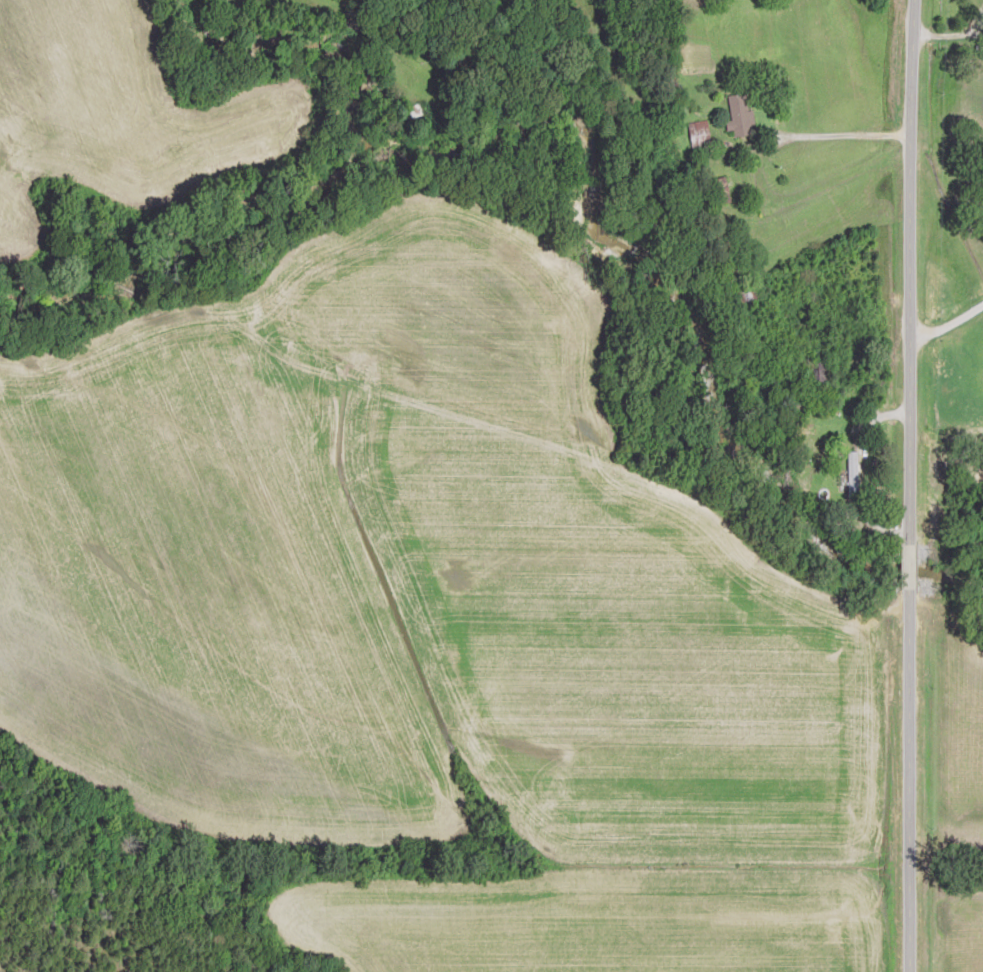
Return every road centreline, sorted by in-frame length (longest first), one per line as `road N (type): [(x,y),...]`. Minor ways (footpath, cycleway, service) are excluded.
road 1 (residential): [(922,971),(927,0)]

